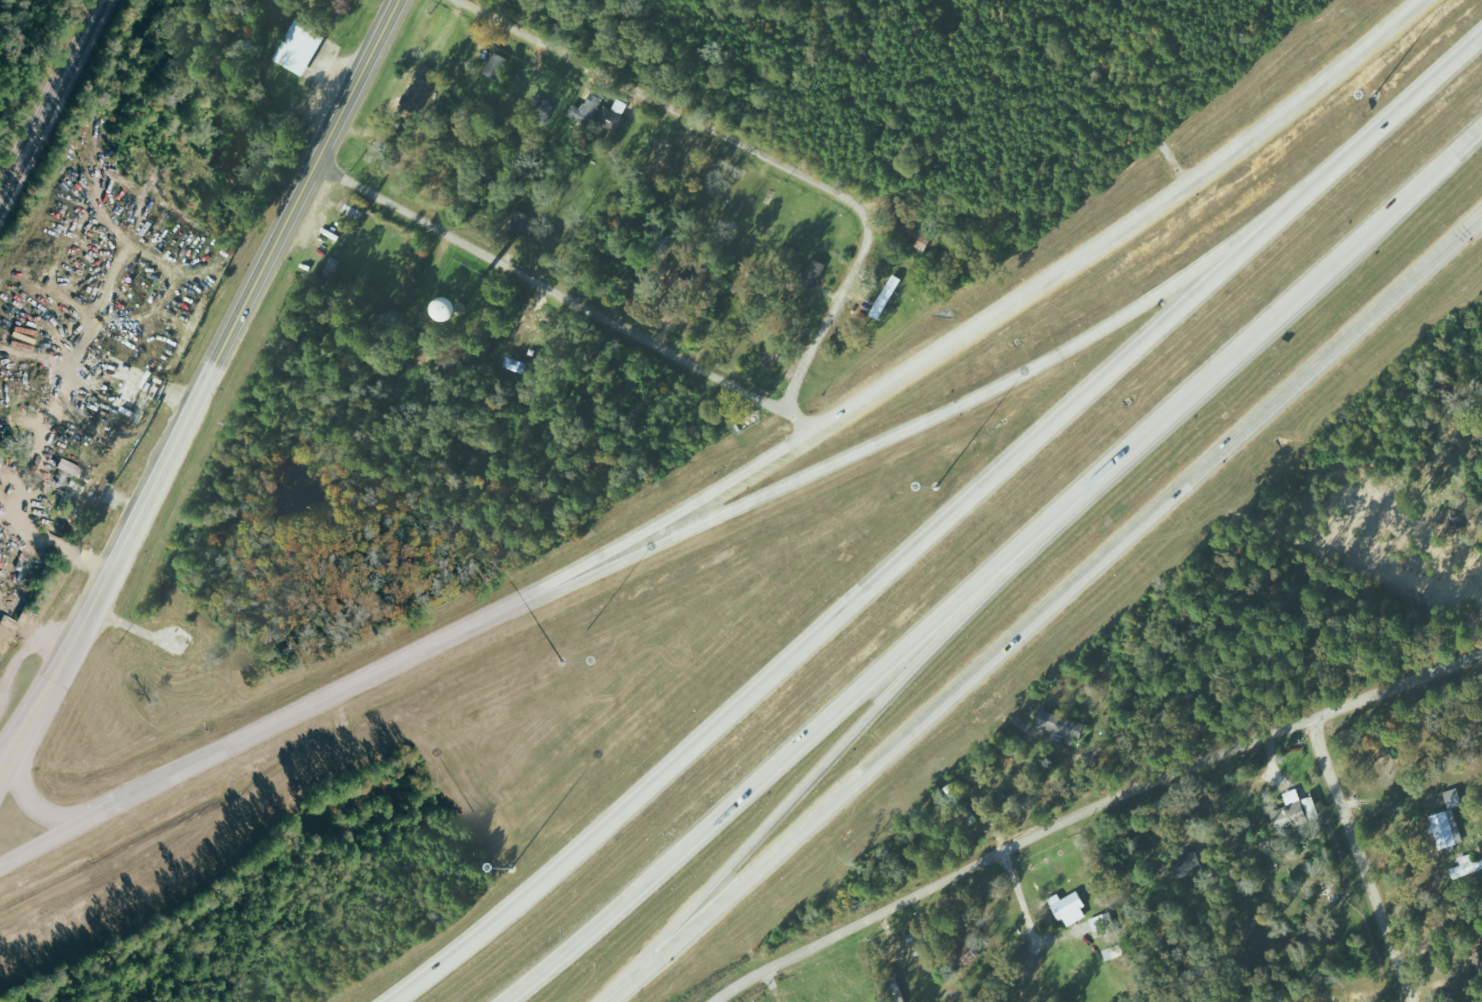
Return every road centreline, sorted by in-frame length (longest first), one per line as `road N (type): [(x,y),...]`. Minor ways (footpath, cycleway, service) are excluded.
road 1 (tertiary): [(1453,0),(1428,28),(980,356),(696,515),(0,867)]
road 2 (tertiary): [(608,1001),(802,836),(1481,217)]
road 3 (motorway): [(1268,228),(391,1001)]
road 4 (secondary): [(26,726),(401,0)]
road 5 (motorway): [(501,1001),(1018,547)]
road 6 (residential): [(704,1001),(1087,812),(1310,720)]
road 7 (motorway): [(1268,228),(1032,371),(696,515)]
road 8 (motorway): [(1018,547),(1481,127)]
road 9 (motorway): [(604,1001),(768,831),(1018,547)]
road 10 (residential): [(824,444),(786,411),(318,167)]
road 11 (residential): [(866,226),(837,195),(459,0)]
road 12 (tertiary): [(1410,1001),(1310,720)]
road 13 (motorway): [(1481,40),(1268,228)]
road 14 (residential): [(786,411),(866,246),(866,226)]
road 15 (tertiary): [(1310,720),(1481,654)]

